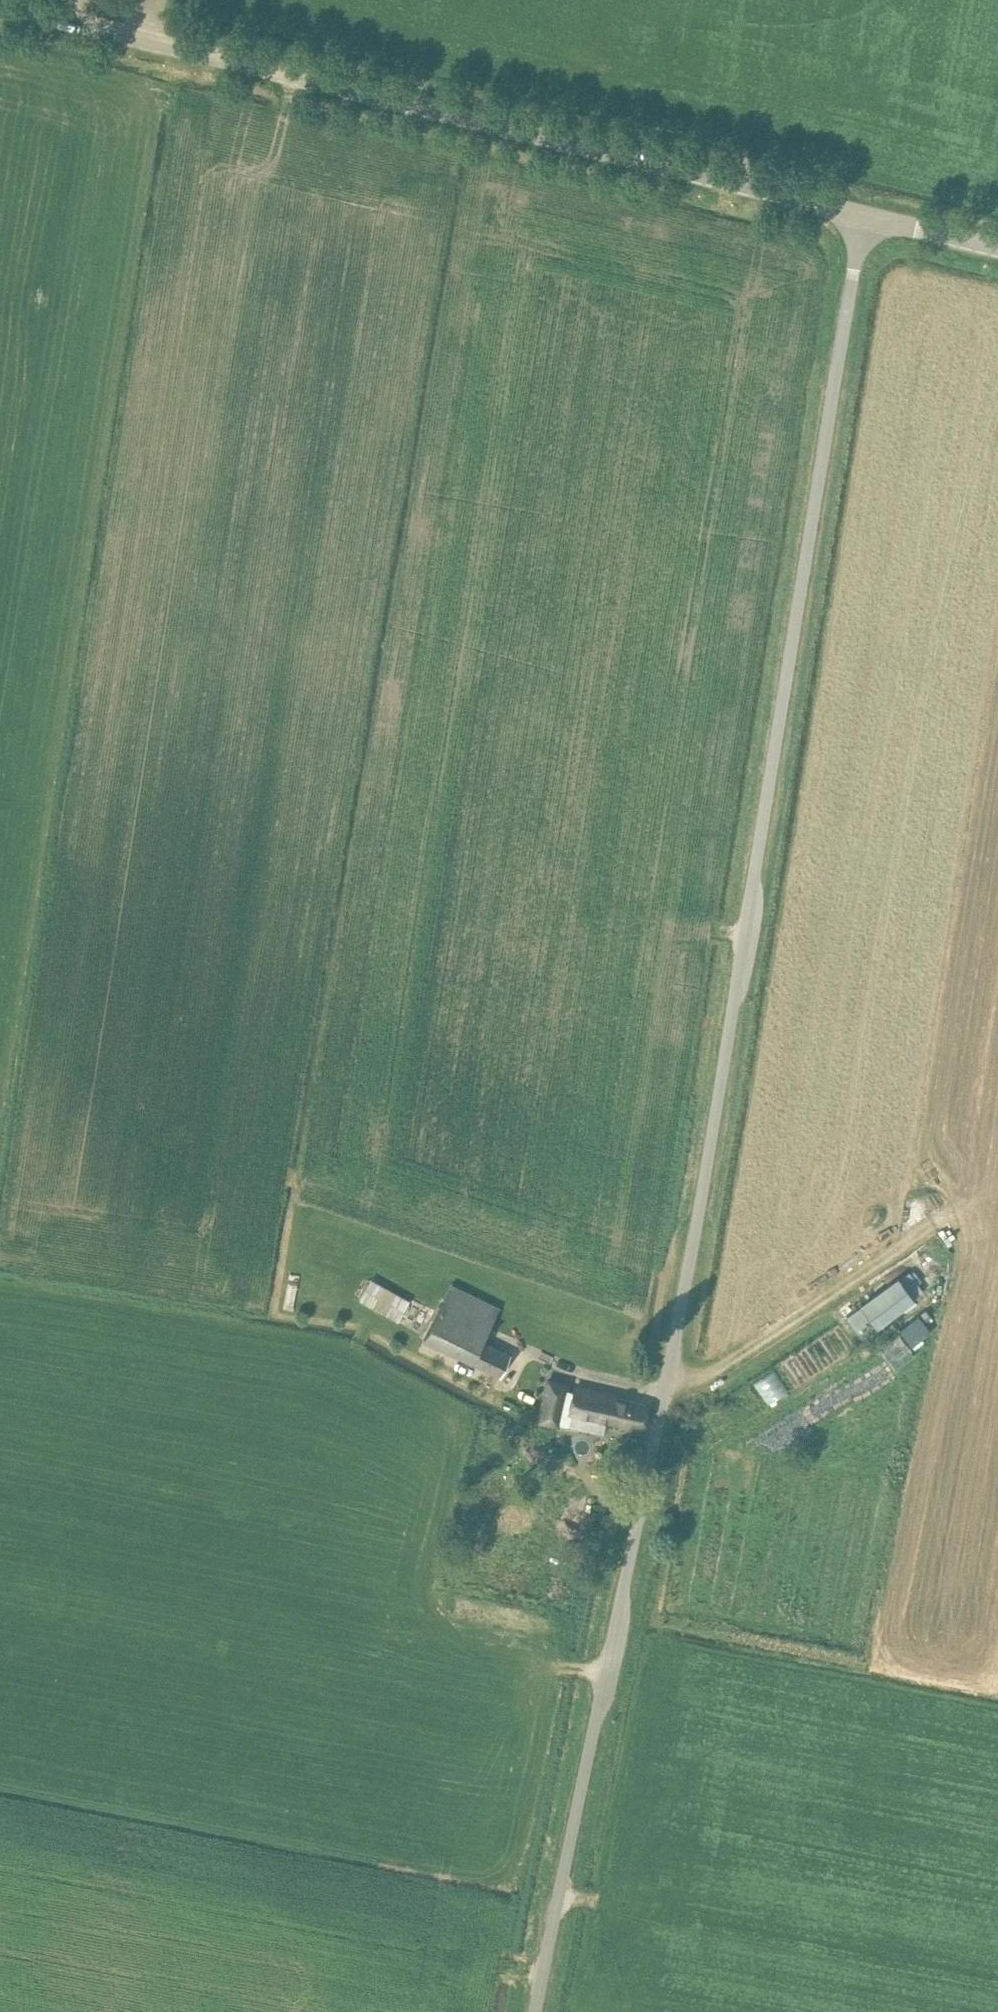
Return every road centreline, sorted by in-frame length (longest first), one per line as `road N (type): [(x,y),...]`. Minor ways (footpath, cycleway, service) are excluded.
road 1 (unclassified): [(535,2011),(653,1430),(866,218)]
road 2 (tertiary): [(866,218),(0,6)]
road 3 (tertiary): [(997,249),(866,218)]

